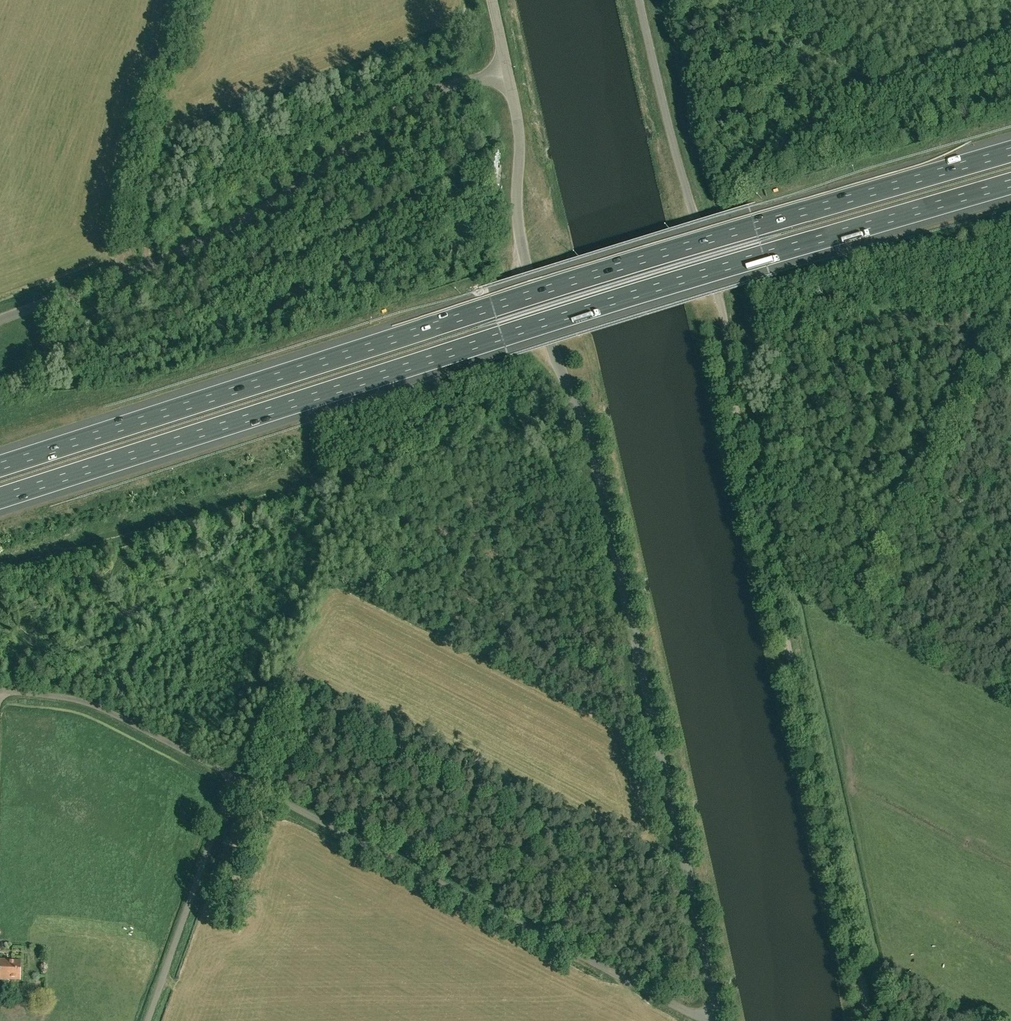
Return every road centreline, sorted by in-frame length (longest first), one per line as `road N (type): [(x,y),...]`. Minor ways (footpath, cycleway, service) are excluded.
road 1 (motorway): [(1010,151),(495,305),(0,466)]
road 2 (motorway): [(0,498),(1010,183)]
road 3 (unclassified): [(871,1020),(738,424),(726,331),(640,0)]
road 4 (unclassified): [(719,1018),(594,449),(566,394),(517,222),(518,139),(506,70)]
road 5 (unclassified): [(0,317),(178,255),(294,190),(398,107),(506,70)]
road 6 (unclassified): [(234,779),(697,1015),(719,1018)]
road 7 (track): [(117,276),(153,101),(202,0)]
road 8 (unclassified): [(147,1020),(234,779)]
road 9 (unclassified): [(0,691),(95,706),(234,779)]

